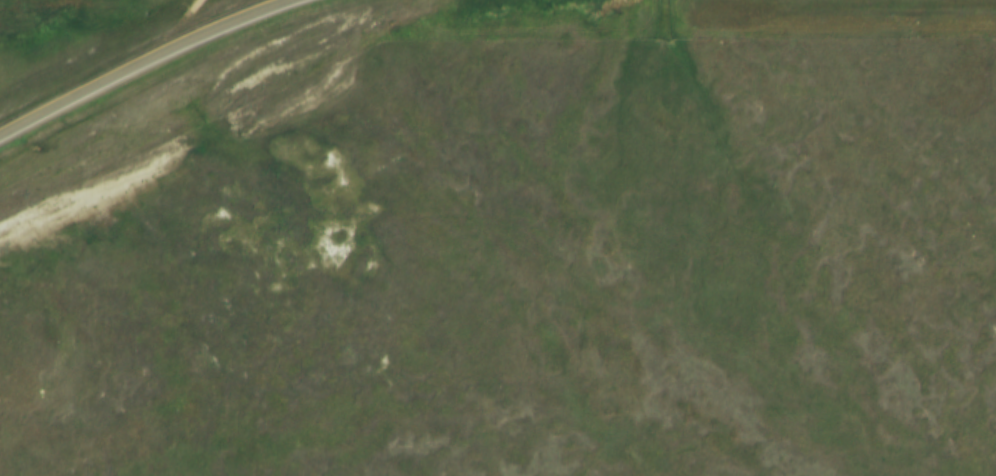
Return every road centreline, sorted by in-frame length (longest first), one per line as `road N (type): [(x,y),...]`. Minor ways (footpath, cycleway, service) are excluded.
road 1 (motorway): [(0,141),(183,48),(304,0)]

